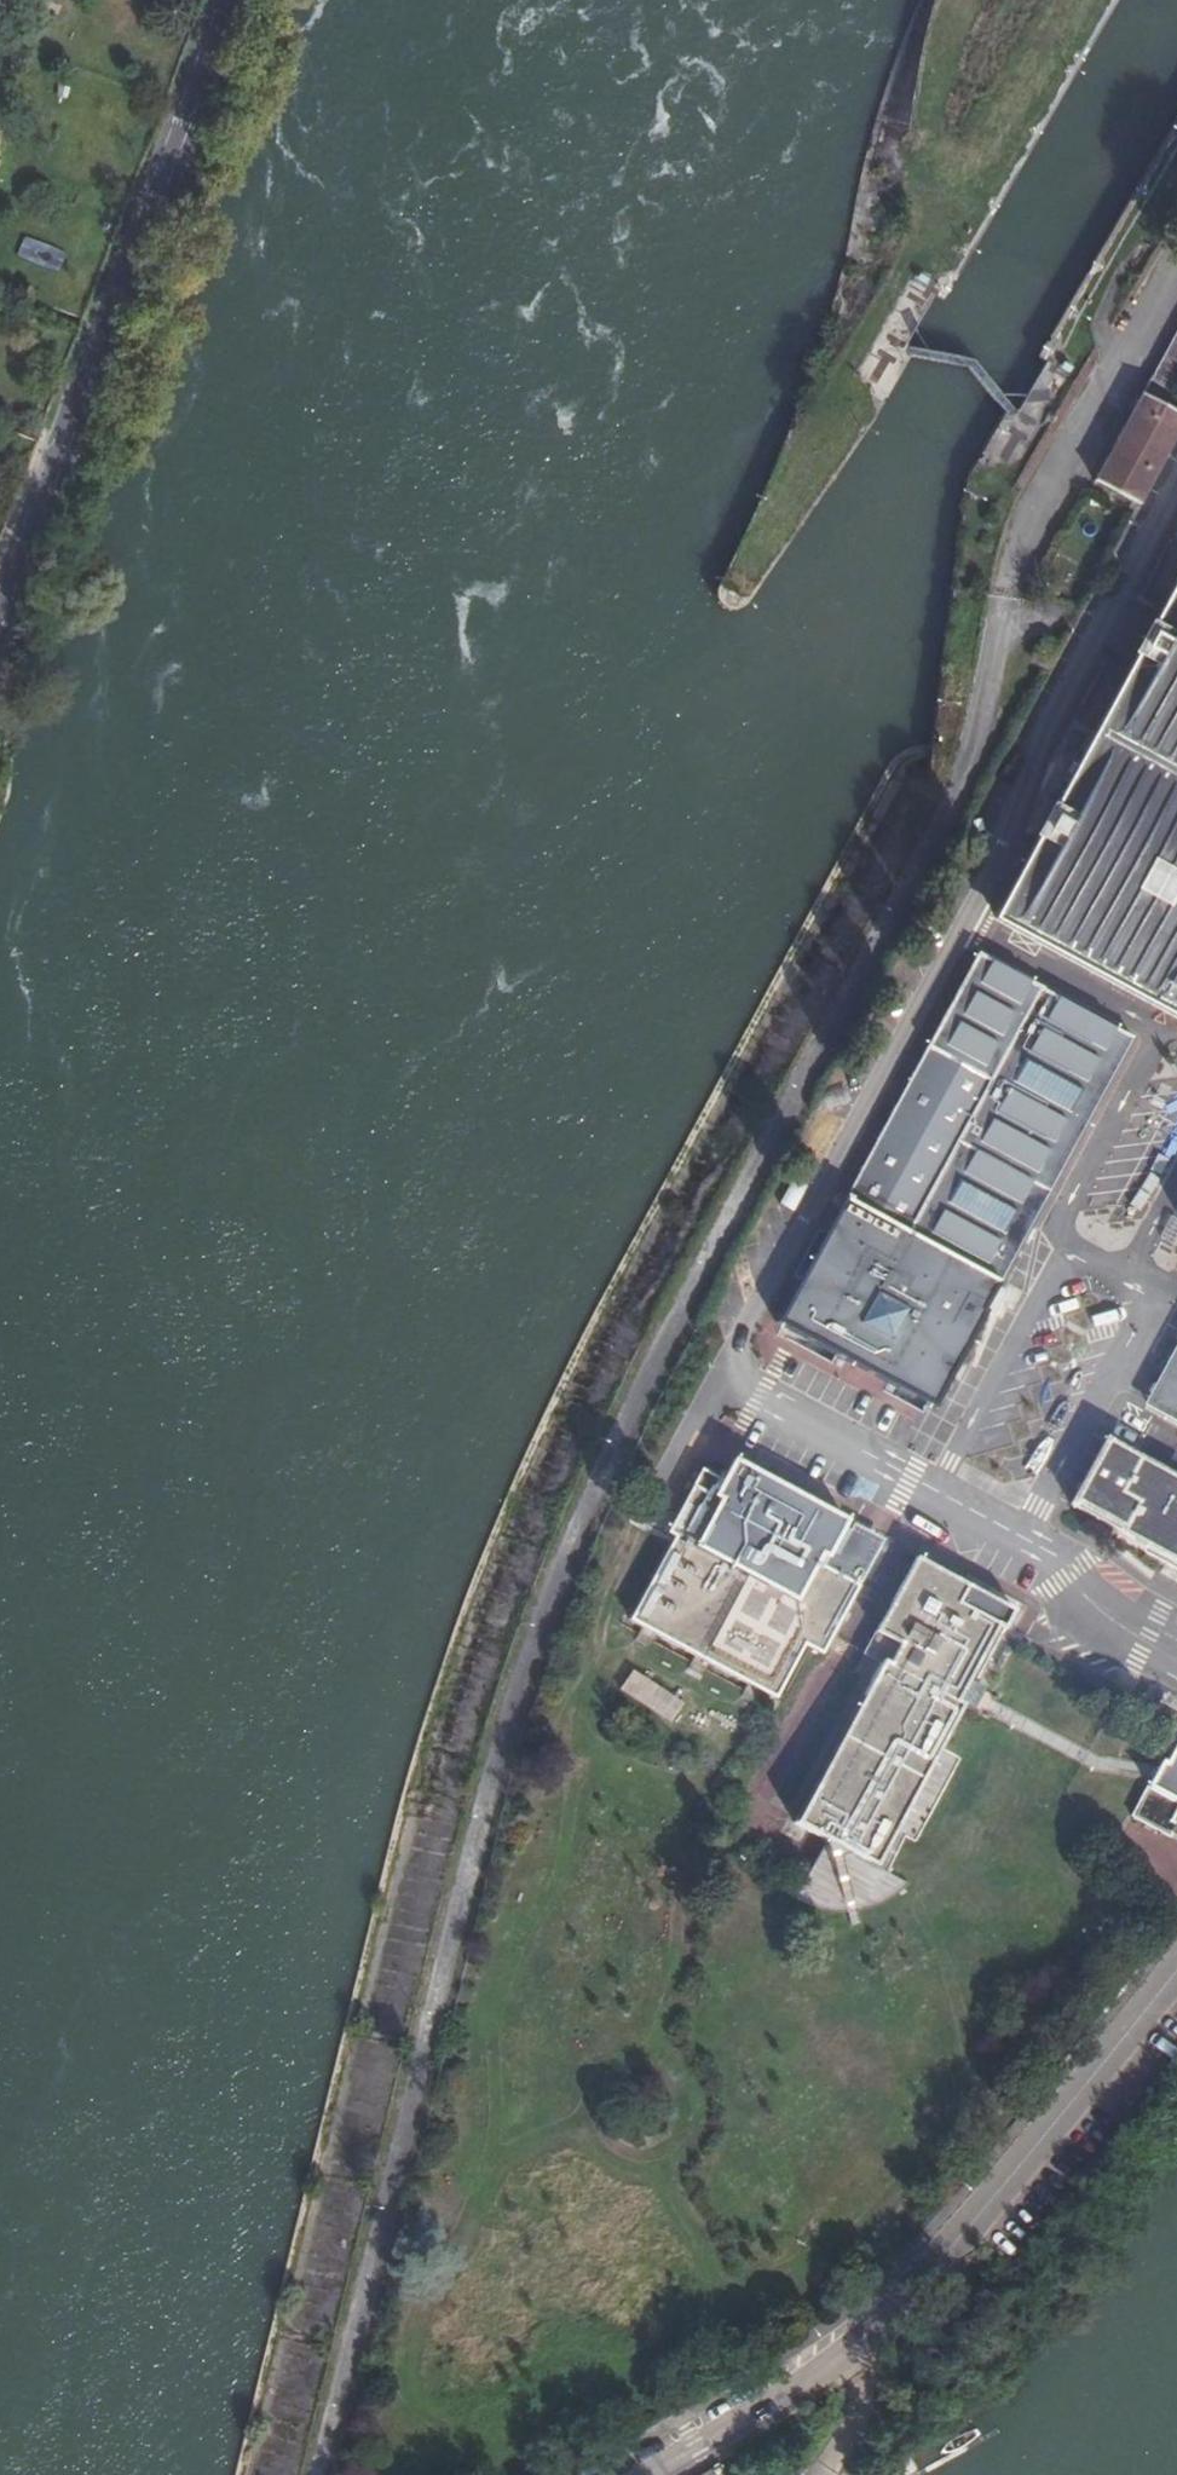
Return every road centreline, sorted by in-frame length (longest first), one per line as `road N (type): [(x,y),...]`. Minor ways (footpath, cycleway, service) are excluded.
road 1 (unclassified): [(1176,1966),(1006,2181),(857,2339),(643,2474)]
road 2 (residential): [(0,614),(230,0)]

